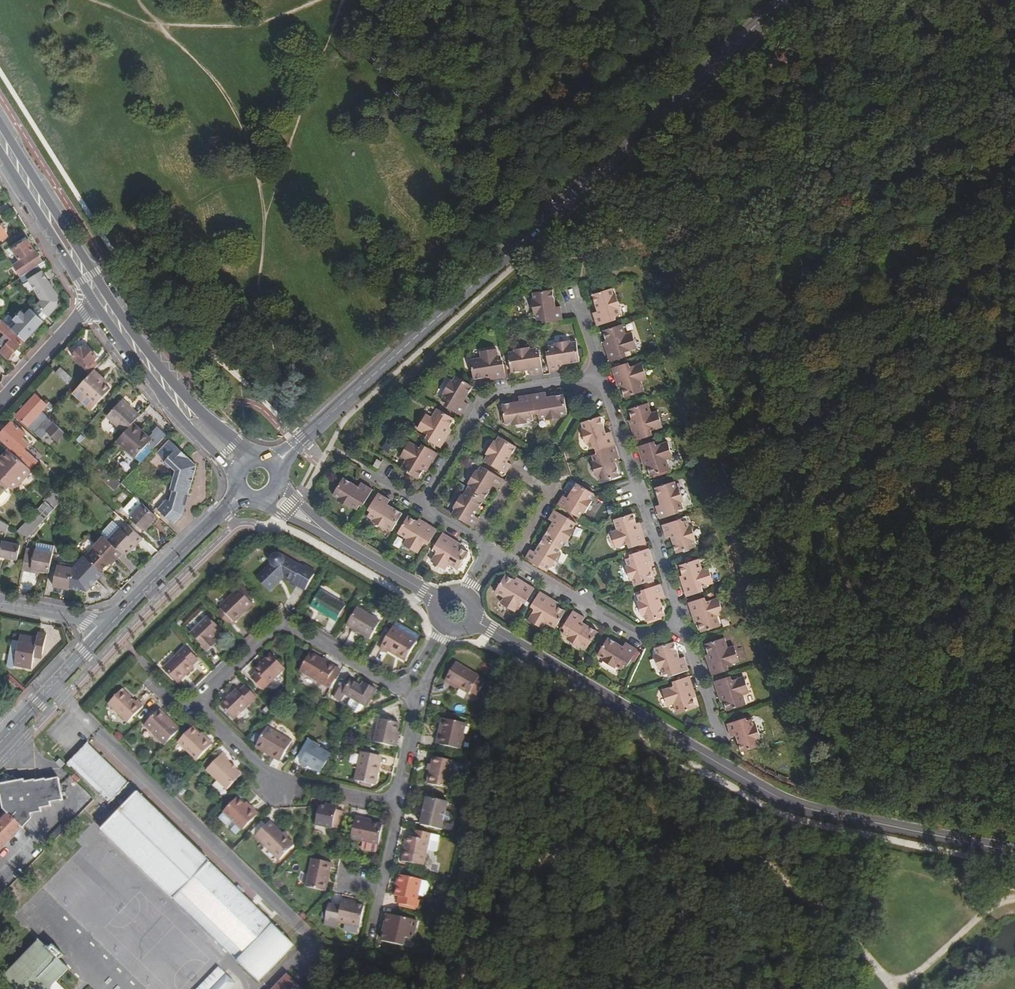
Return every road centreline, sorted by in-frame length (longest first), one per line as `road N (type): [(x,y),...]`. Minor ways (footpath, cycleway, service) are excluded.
road 1 (secondary): [(277,463),(785,0)]
road 2 (tertiary): [(808,808),(471,620)]
road 3 (residential): [(600,374),(681,622)]
road 4 (residential): [(404,691),(282,626),(198,705)]
road 5 (residential): [(422,502),(490,394),(600,374)]
road 6 (residential): [(198,705),(277,780),(396,805)]
road 7 (residential): [(93,302),(163,398),(234,471)]
road 8 (residential): [(250,456),(198,408),(105,292)]
road 9 (tertiary): [(808,808),(1014,852)]
road 10 (residential): [(105,292),(0,120)]
road 11 (residential): [(513,560),(552,494),(516,474),(476,536)]
road 12 (secondary): [(238,497),(104,632)]
road 13 (residential): [(681,622),(632,632),(513,560)]
road 14 (residential): [(0,157),(93,302)]
road 15 (secondary): [(104,632),(0,743)]
road 16 (residential): [(0,402),(93,302)]
road 17 (residential): [(372,936),(396,805)]
road 18 (residential): [(722,741),(681,622)]
road 19 (tertiary): [(335,539),(442,602)]

